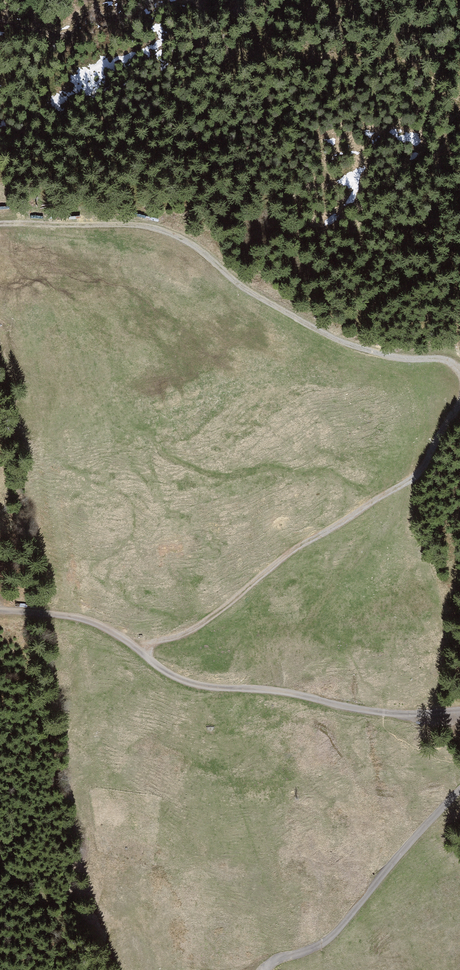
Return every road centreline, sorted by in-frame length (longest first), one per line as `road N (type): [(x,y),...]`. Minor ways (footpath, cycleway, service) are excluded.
road 1 (track): [(459,368),(345,344),(234,282),(173,234),(134,226),(0,226)]
road 2 (track): [(459,710),(396,714),(201,685),(167,673),(95,622),(0,612)]
road 3 (track): [(134,645),(189,631),(287,556),(412,485),(459,418)]
road 4 (track): [(459,790),(329,937),(265,969)]

